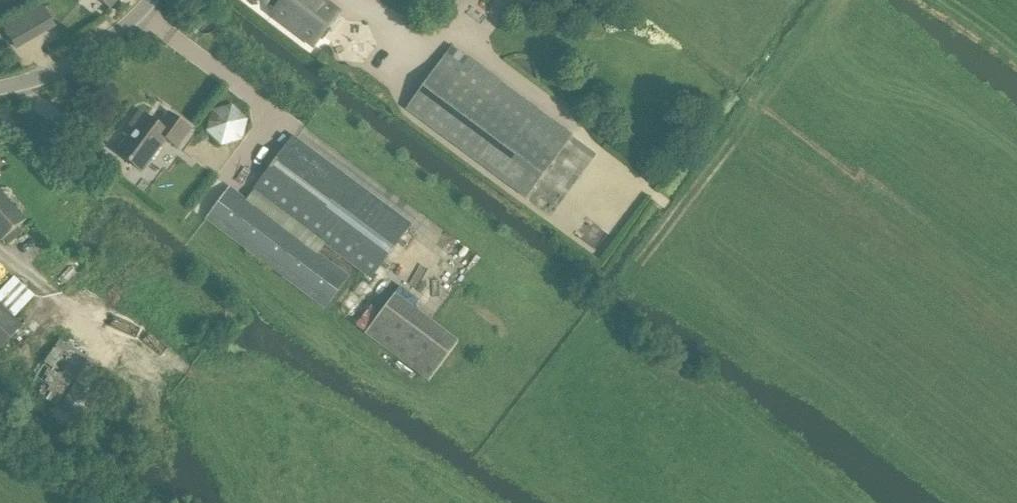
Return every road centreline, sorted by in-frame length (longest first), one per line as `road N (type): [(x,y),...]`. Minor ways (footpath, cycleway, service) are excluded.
road 1 (tertiary): [(0,90),(72,64),(138,20),(154,0)]

